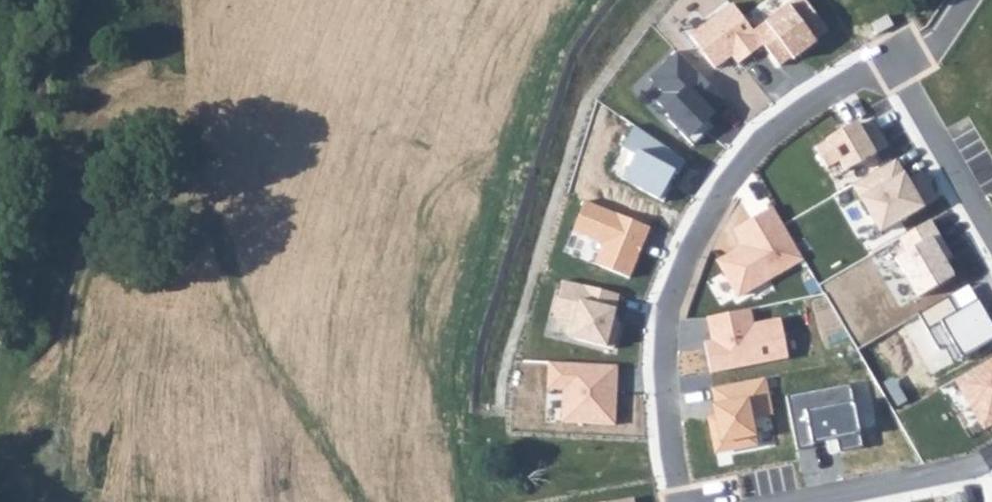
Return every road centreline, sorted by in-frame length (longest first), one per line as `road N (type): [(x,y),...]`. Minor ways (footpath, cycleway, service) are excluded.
road 1 (residential): [(678,501),(662,342),(686,250),(737,162),(767,129),(809,98),(893,57)]
road 2 (residential): [(991,240),(893,57)]
road 3 (residential): [(807,501),(991,459)]

